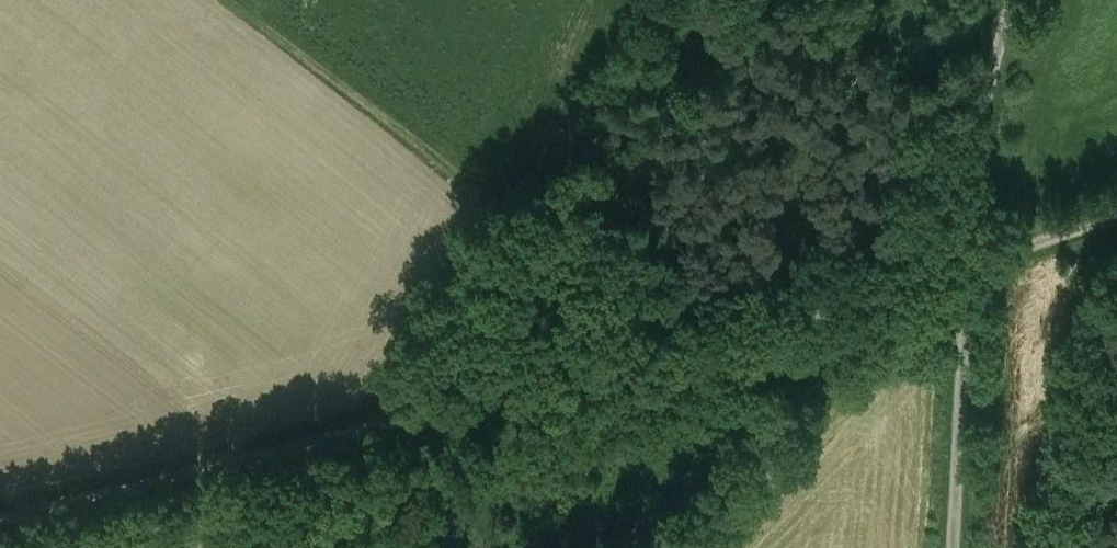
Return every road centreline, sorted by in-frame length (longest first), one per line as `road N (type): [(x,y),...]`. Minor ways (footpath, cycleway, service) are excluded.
road 1 (track): [(1116,221),(971,262),(863,308),(0,519)]
road 2 (track): [(408,417),(406,371),(482,228),(473,202),(444,161),(226,0)]
road 3 (unclassified): [(955,547),(971,262)]
road 4 (unclassified): [(1025,0),(971,262)]

